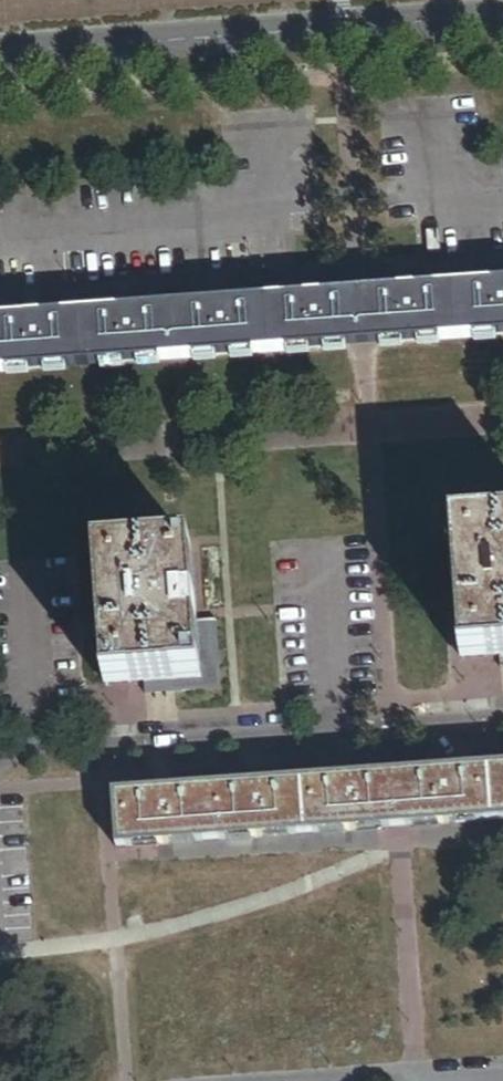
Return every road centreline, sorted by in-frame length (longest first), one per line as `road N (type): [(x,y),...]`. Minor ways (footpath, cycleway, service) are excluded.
road 1 (residential): [(0,758),(502,720)]
road 2 (residential): [(0,51),(502,14)]

